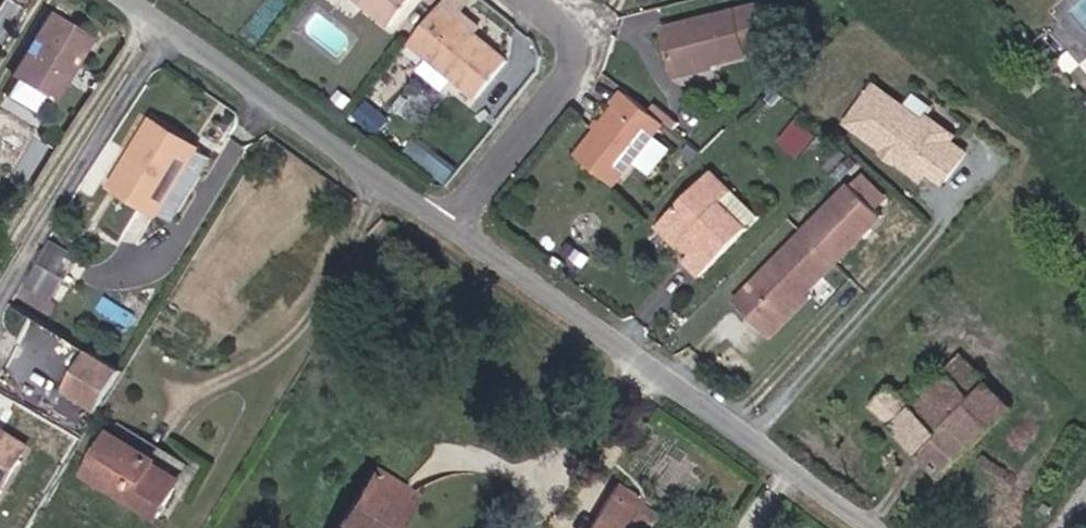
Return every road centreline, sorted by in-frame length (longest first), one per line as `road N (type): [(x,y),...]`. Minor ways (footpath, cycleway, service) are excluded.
road 1 (residential): [(879,527),(453,228)]
road 2 (residential): [(453,228),(122,0)]
road 3 (track): [(164,427),(197,394),(296,337),(389,184)]
road 4 (track): [(0,261),(153,21)]
road 5 (residential): [(453,228),(570,73),(571,43),(529,0)]

